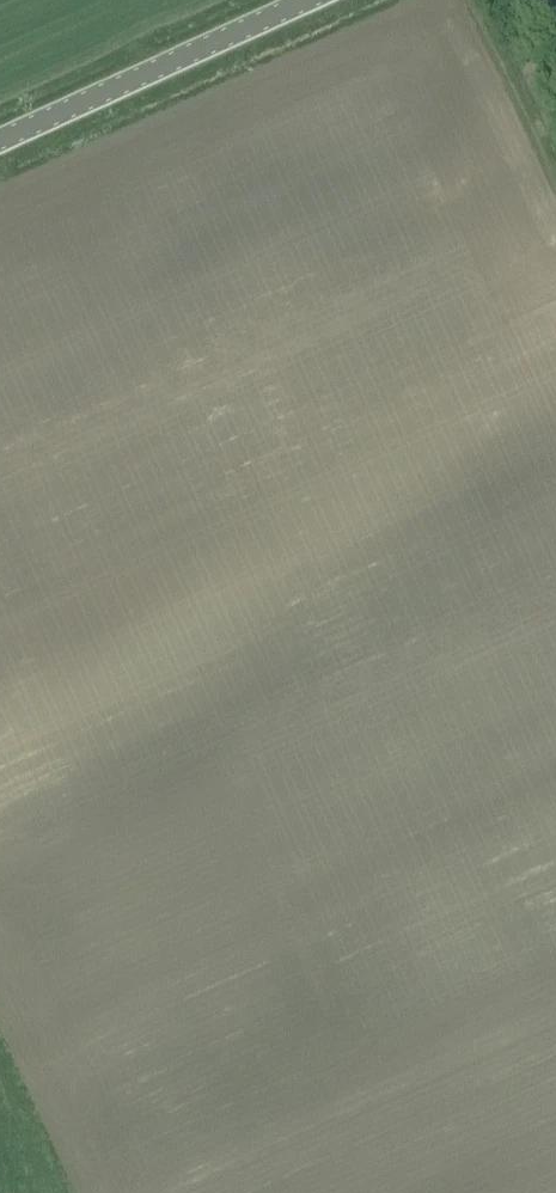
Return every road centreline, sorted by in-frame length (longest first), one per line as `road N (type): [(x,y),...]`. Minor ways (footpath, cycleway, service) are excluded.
road 1 (unclassified): [(0,139),(304,0)]

